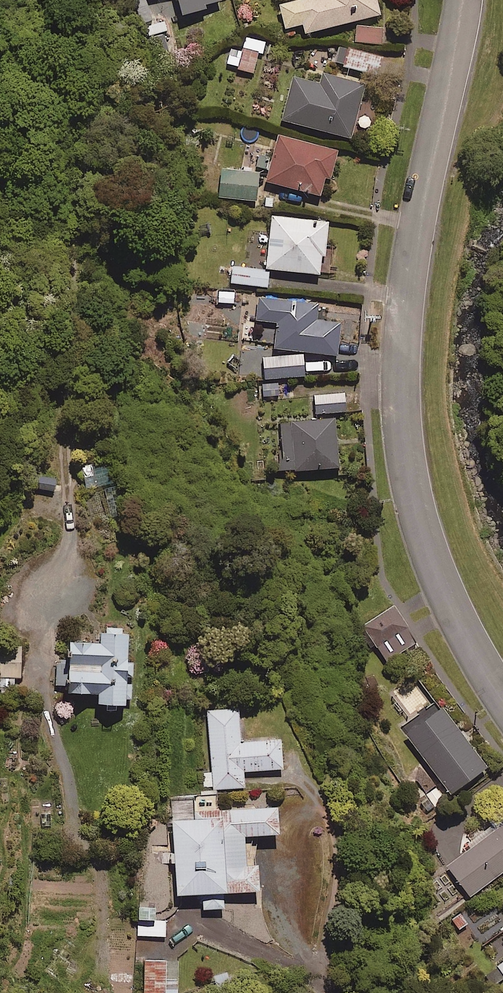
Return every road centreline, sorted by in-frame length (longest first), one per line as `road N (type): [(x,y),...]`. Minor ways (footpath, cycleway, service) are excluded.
road 1 (unclassified): [(463,0),(403,307),(400,433),(425,542),(502,699)]

